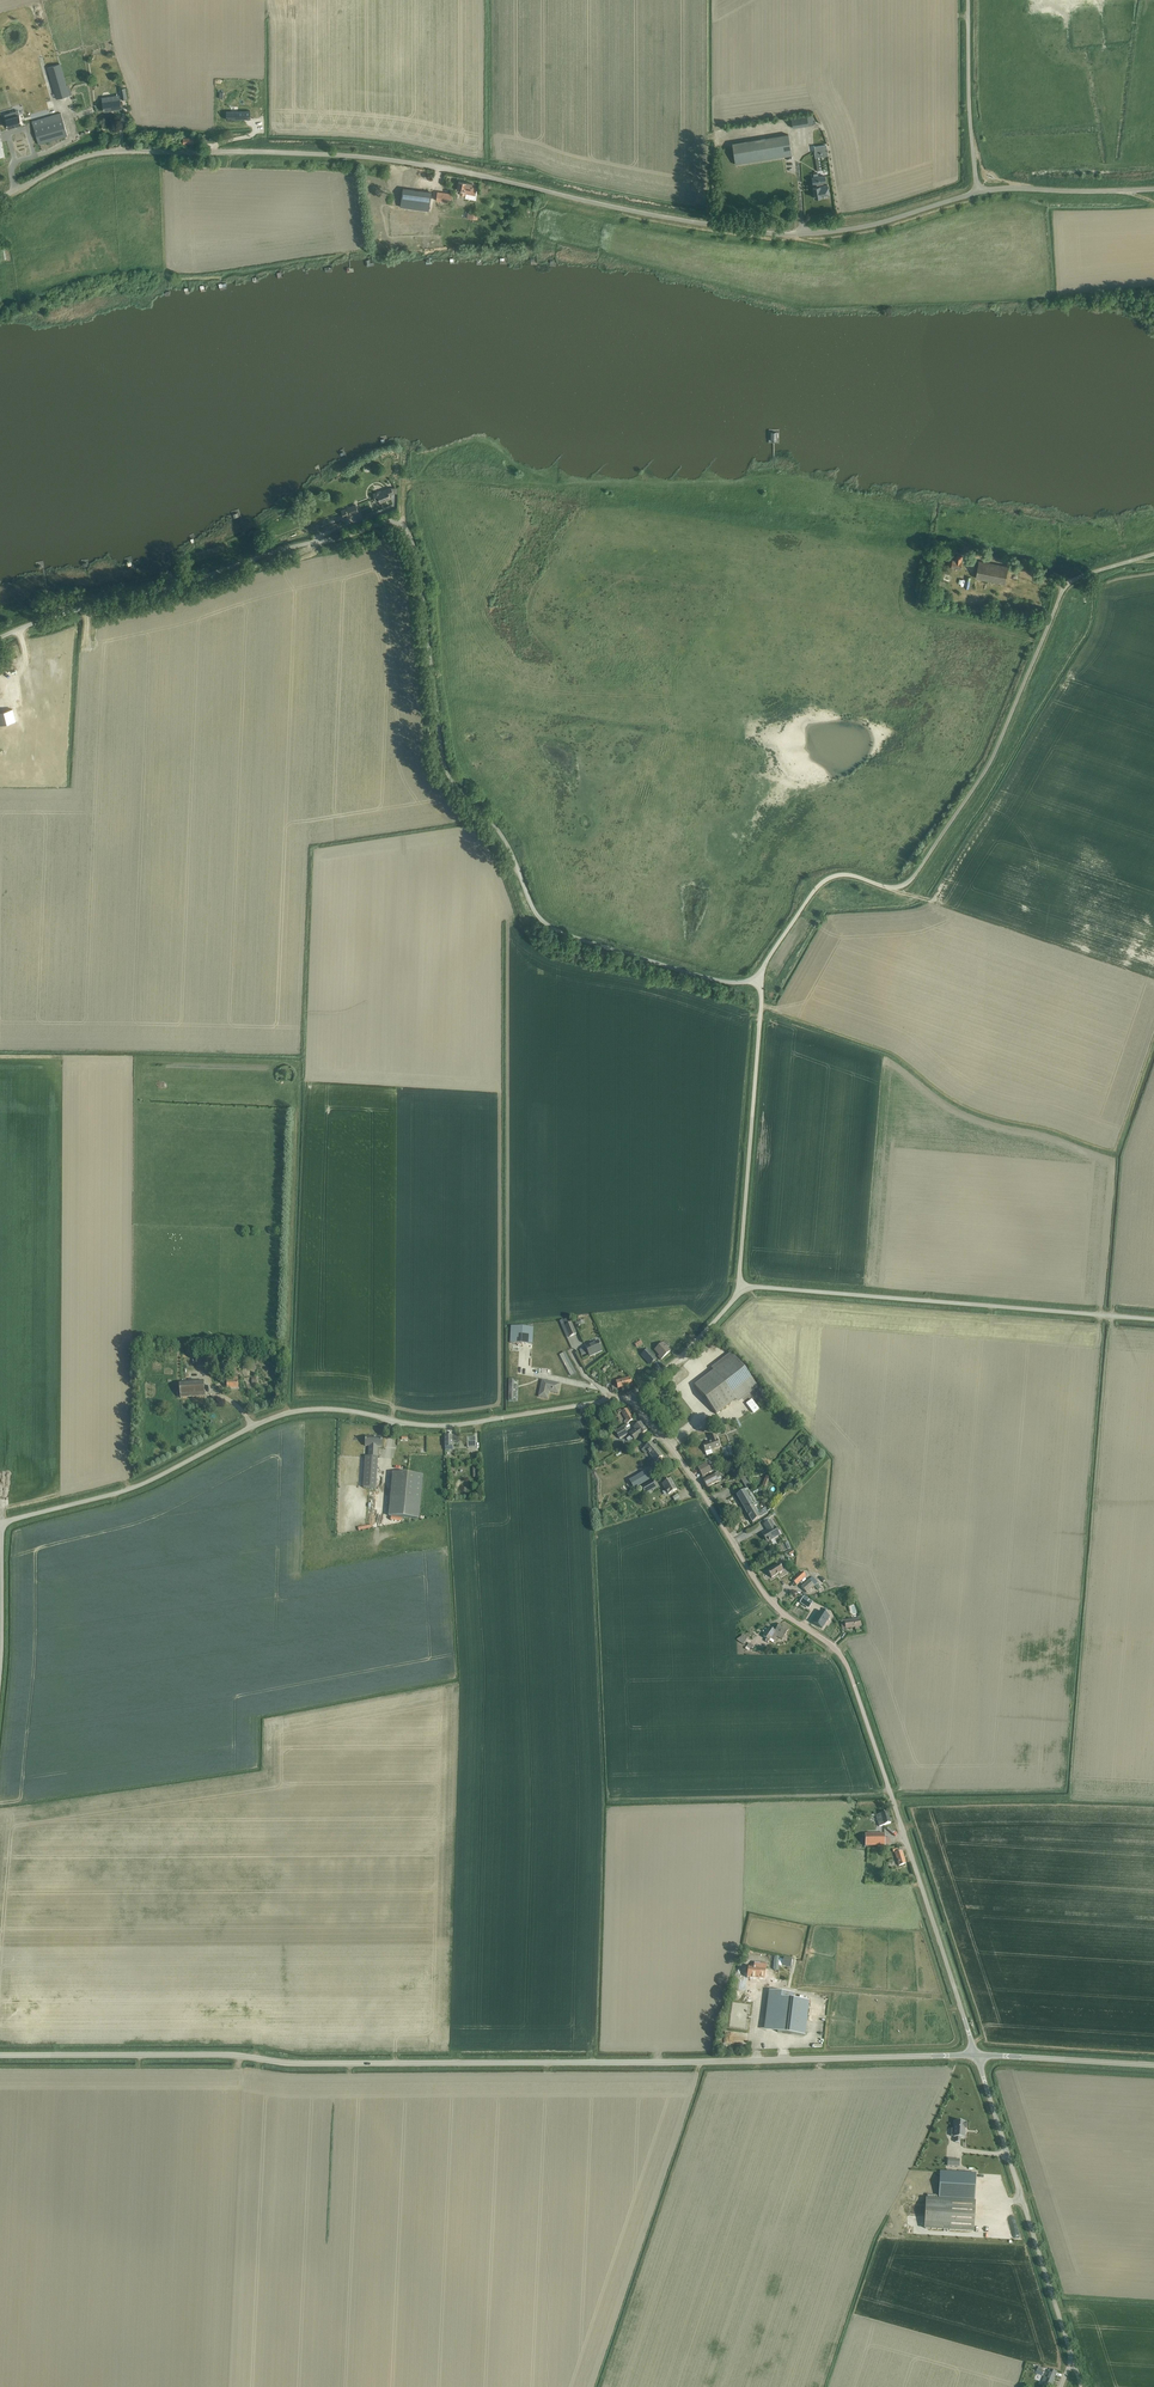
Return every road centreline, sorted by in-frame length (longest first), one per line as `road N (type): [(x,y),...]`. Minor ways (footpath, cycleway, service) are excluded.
road 1 (unclassified): [(0,637),(284,549),(398,523),(418,564),(445,769),(500,834),(538,916),(566,934),(706,978),(761,980)]
road 2 (unclassified): [(978,192),(857,228),(774,233),(384,159),(113,151),(72,161),(0,197)]
road 3 (unclassified): [(0,2054),(216,2055),(306,2065),(976,2055)]
road 4 (unclassified): [(976,2055),(845,1663),(768,1598),(702,1491),(630,1398)]
road 5 (unclassified): [(1,1523),(135,1487),(294,1412),(334,1410),(447,1426),(630,1398)]
road 6 (unclassified): [(1153,554),(1069,583),(991,761),(917,873),(894,888),(850,875),(824,881),(761,980)]
road 7 (unclassified): [(739,1287),(1153,1319)]
road 8 (unclassified): [(1073,2365),(976,2055)]
road 9 (unclassified): [(739,1287),(761,980)]
road 10 (unclassified): [(978,192),(968,0)]
road 11 (unclassified): [(976,2055),(1153,2065)]
road 12 (unclassified): [(1153,189),(978,192)]
road 13 (unclassified): [(630,1398),(711,1326),(739,1287)]
road 14 (unclassified): [(0,1674),(1,1523)]

